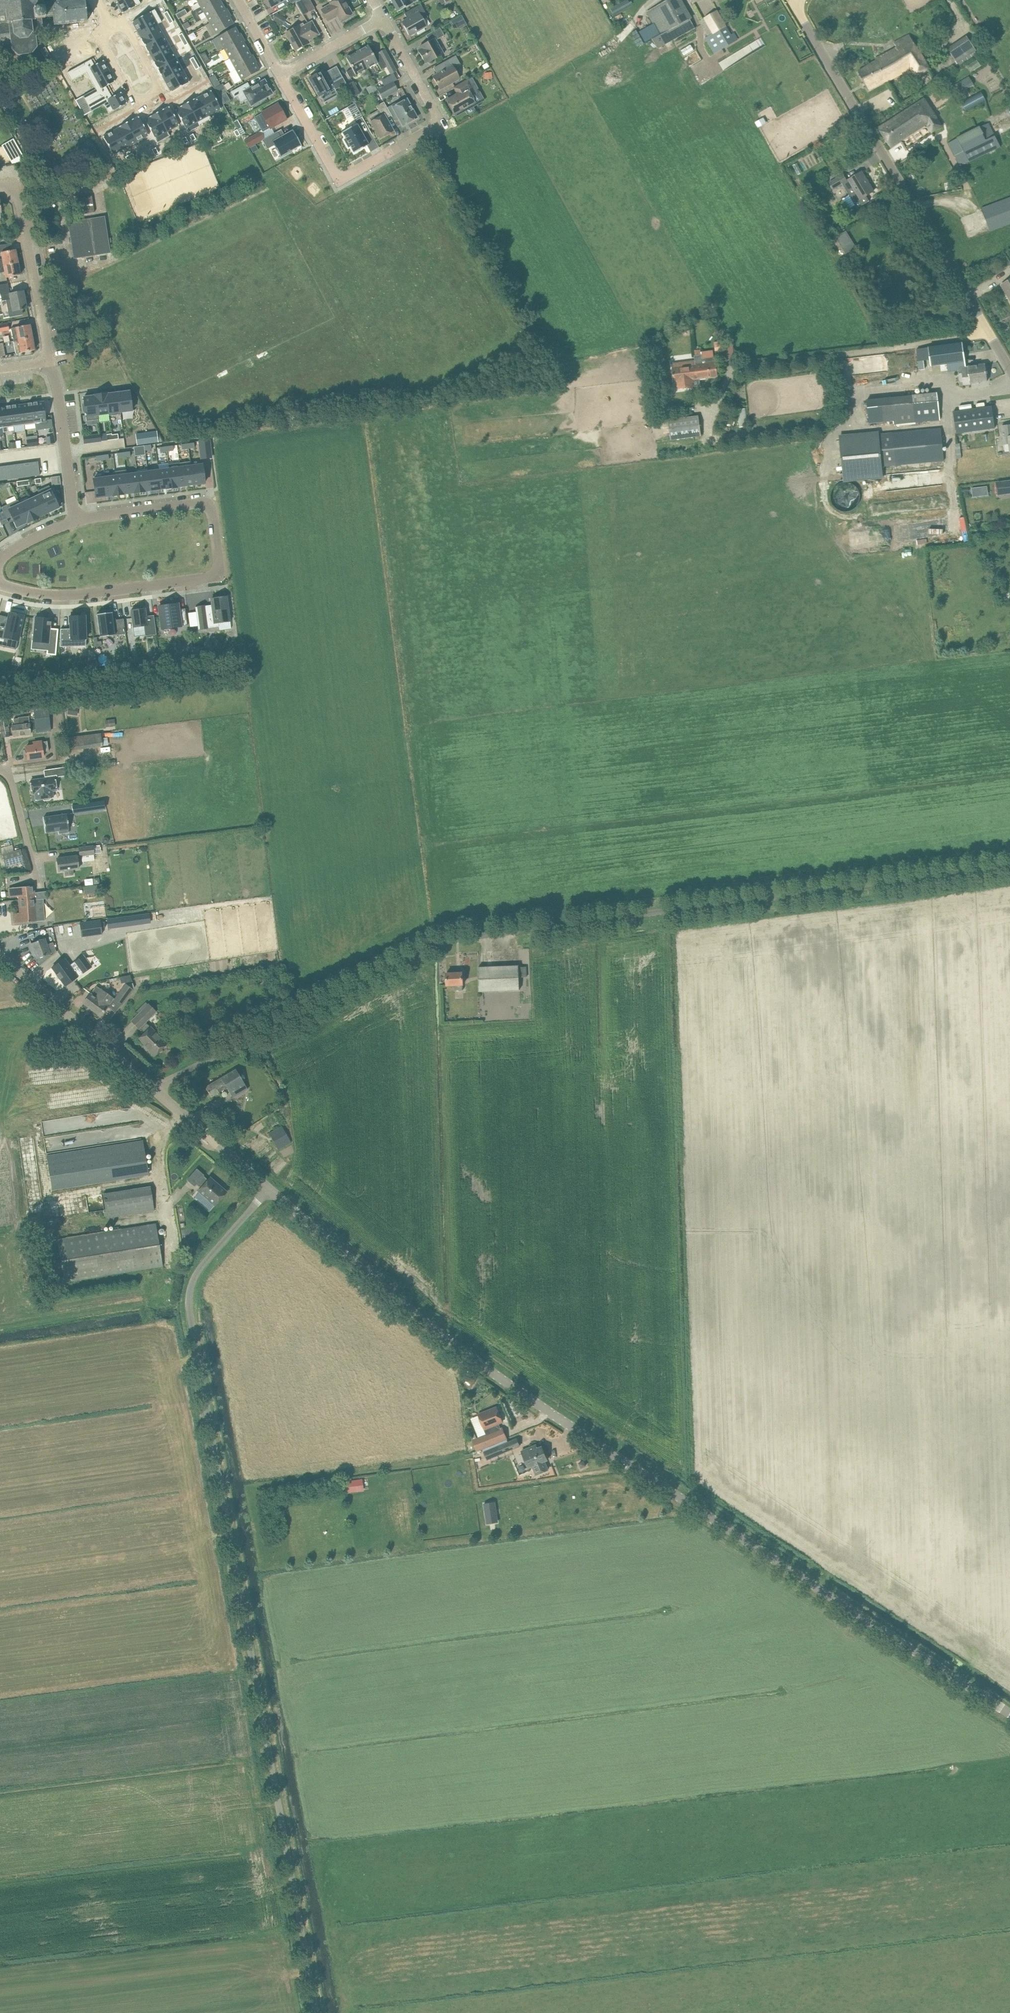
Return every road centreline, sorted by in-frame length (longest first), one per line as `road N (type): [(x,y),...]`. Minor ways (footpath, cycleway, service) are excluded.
road 1 (unclassified): [(1009,1707),(525,1395),(271,1189)]
road 2 (residential): [(155,1090),(438,943),(1009,866)]
road 3 (unclassified): [(314,2012),(191,1302),(197,1277),(271,1189)]
road 4 (residential): [(75,520),(206,505),(218,572),(77,595),(0,584)]
road 5 (residential): [(990,334),(792,0)]
road 6 (residential): [(280,75),(332,169),(349,175),(437,125),(384,18)]
road 7 (unclassified): [(990,334),(757,364)]
road 8 (residential): [(155,1090),(0,954)]
road 9 (residential): [(109,28),(96,35),(136,106),(161,91),(121,21)]
road 10 (residential): [(75,520),(46,359)]
road 11 (unclassified): [(271,1189),(155,1090)]
road 12 (residential): [(46,359),(26,238)]
road 13 (residential): [(37,882),(12,781),(0,770)]

